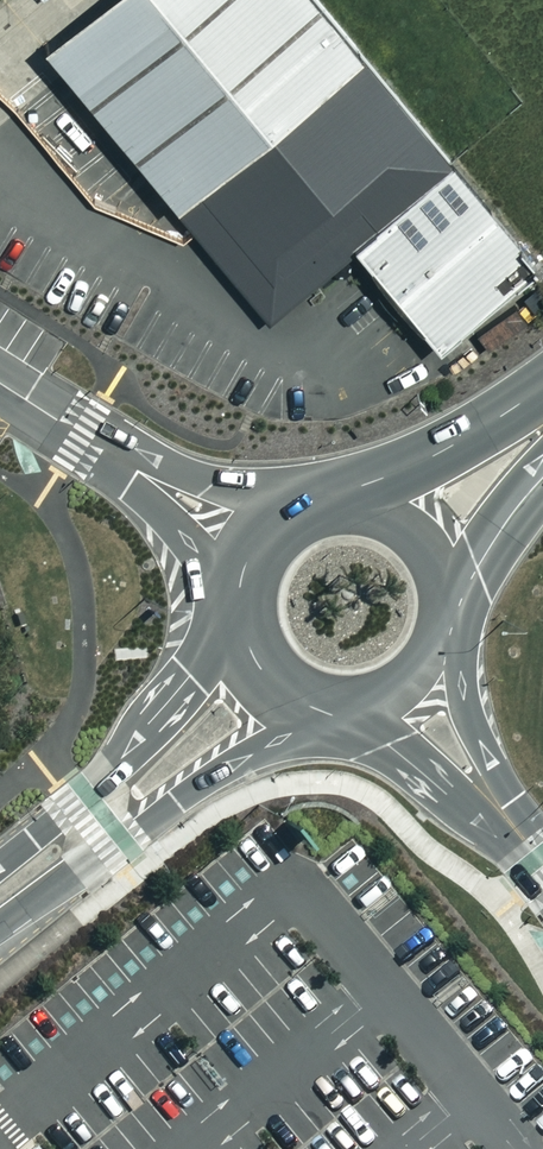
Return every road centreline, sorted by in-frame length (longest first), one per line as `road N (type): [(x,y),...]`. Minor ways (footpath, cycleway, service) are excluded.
road 1 (secondary): [(308,713),(0,924)]
road 2 (secondary): [(0,867),(107,776),(230,636)]
road 3 (tertiary): [(437,615),(468,710),(513,800),(518,832)]
road 4 (secondary): [(343,504),(542,411)]
road 5 (tertiary): [(518,832),(446,792),(343,712)]
road 6 (unclassified): [(120,461),(304,507)]
road 7 (unclassified): [(228,594),(195,539),(132,486),(120,461)]
road 8 (secondary): [(542,477),(438,604)]
road 9 (secondary): [(343,504),(415,540),(438,604)]
road 10 (secondary): [(437,615),(419,669),(394,694),(343,712)]
road 11 (unclassified): [(0,383),(120,461)]
road 12 (secondary): [(228,594),(247,546),(269,523),(304,507)]

